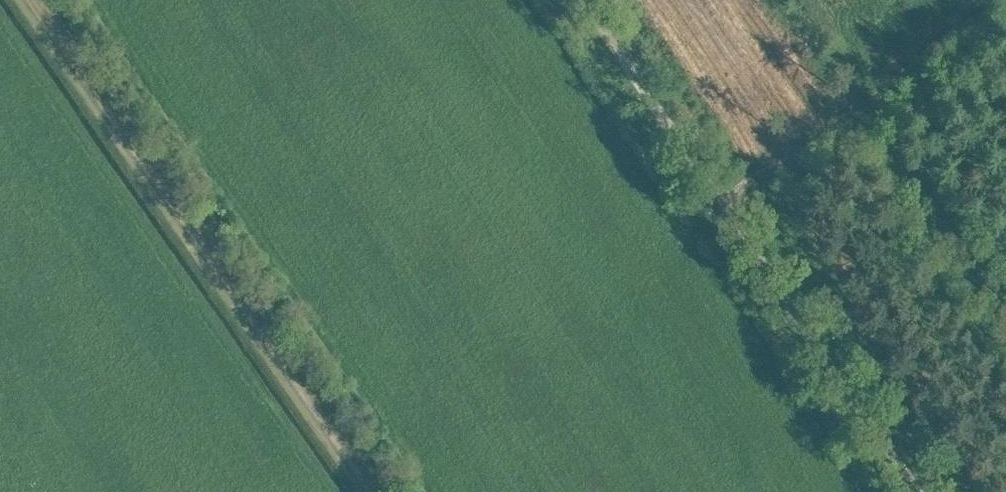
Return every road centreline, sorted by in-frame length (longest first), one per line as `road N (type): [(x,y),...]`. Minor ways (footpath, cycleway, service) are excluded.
road 1 (track): [(910,491),(574,0)]

